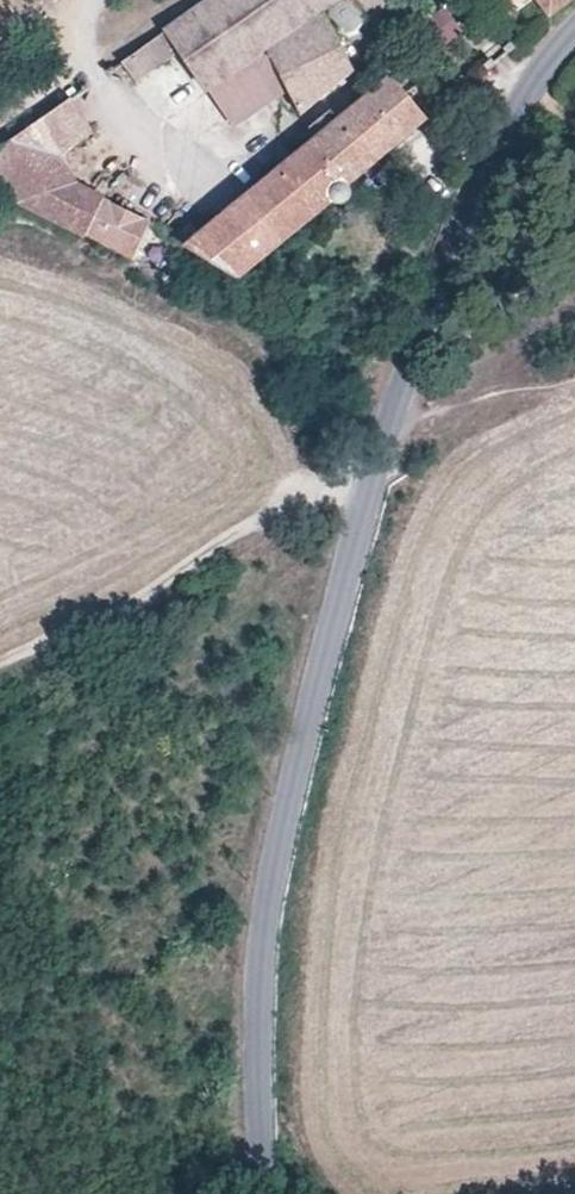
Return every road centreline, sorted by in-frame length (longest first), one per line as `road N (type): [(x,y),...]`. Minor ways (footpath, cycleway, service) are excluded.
road 1 (tertiary): [(261,1193),(261,958),(284,821),(393,434),(447,290),(540,86),(574,50)]
road 2 (track): [(574,375),(393,434),(157,590),(0,668)]

